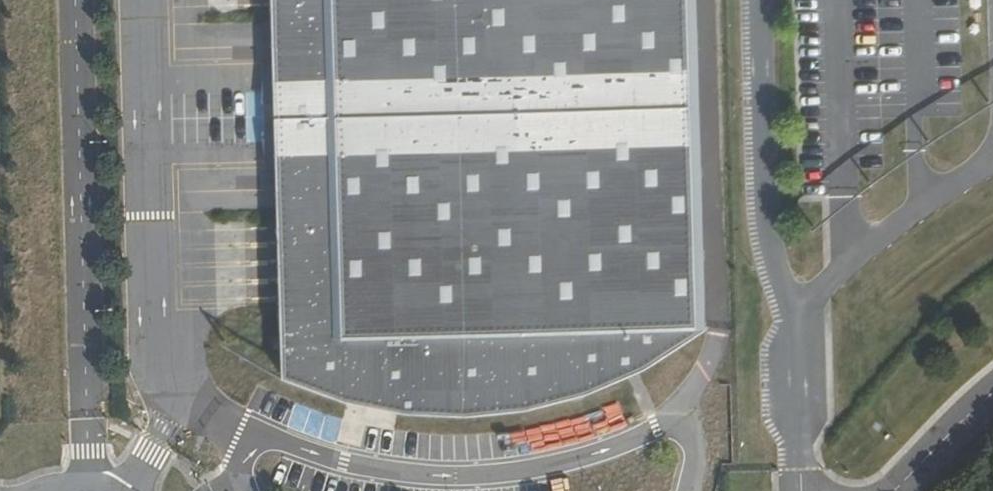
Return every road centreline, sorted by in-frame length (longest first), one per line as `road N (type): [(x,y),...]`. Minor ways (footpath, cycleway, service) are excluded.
road 1 (unclassified): [(897,490),(992,412)]

